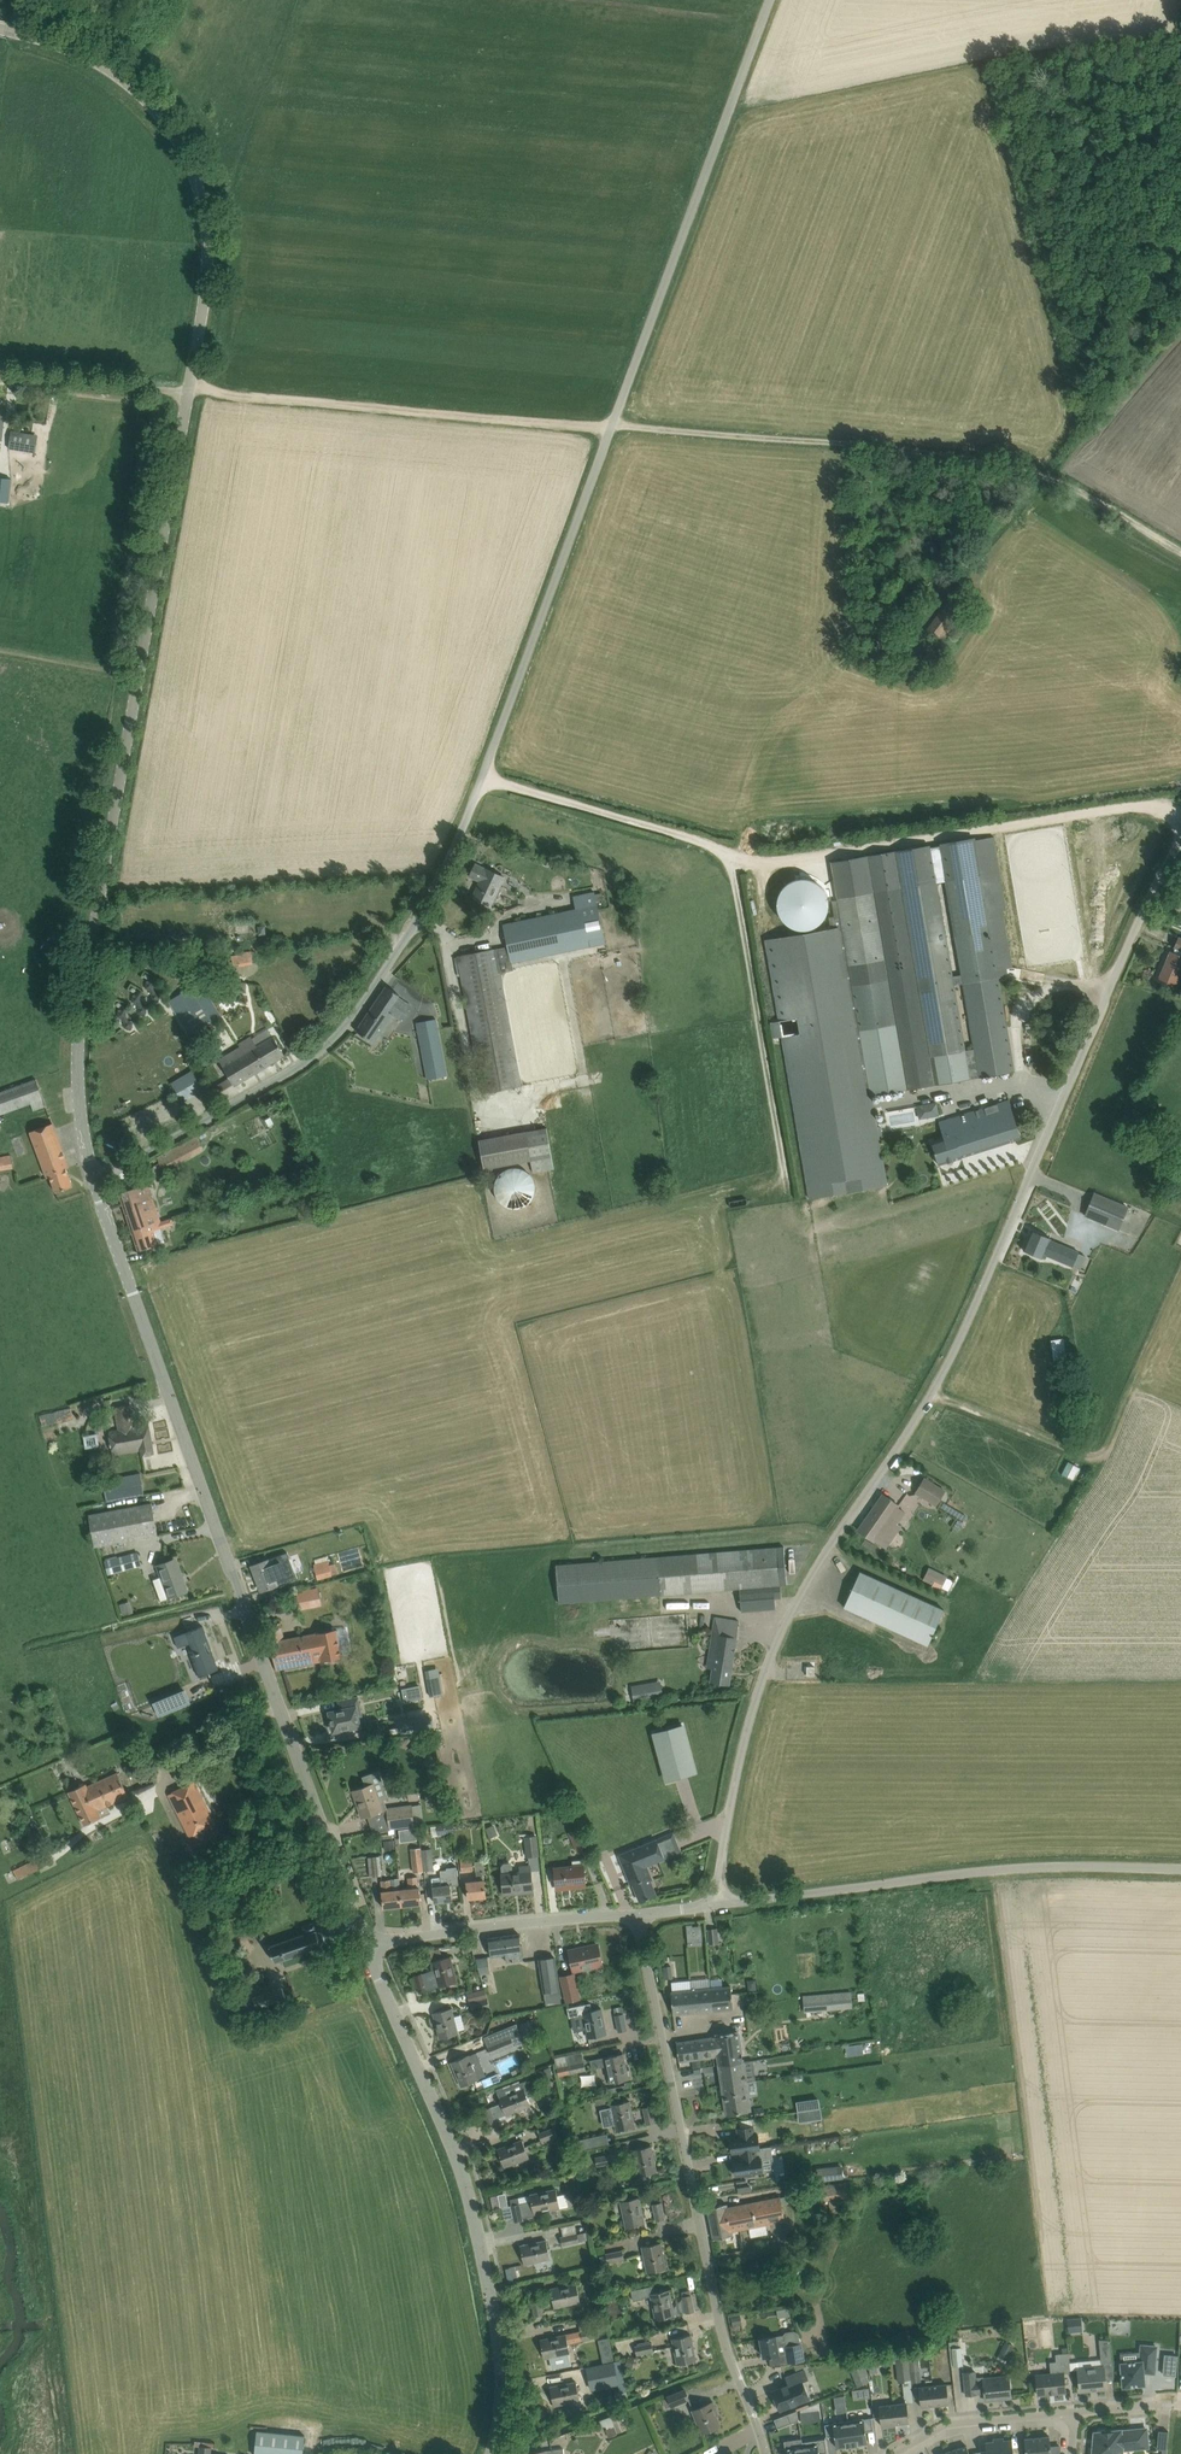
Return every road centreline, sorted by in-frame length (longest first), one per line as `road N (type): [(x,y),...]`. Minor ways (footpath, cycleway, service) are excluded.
road 1 (unclassified): [(95,1179),(317,1056),(372,993),(429,900),(468,817),(771,0)]
road 2 (unclassified): [(715,1905),(740,1758),(785,1625),(953,1353),(1180,838)]
road 3 (track): [(188,392),(919,451),(1049,481),(1180,554)]
road 4 (tertiary): [(366,1945),(95,1179)]
road 5 (tertiary): [(95,1179),(80,1103),(79,1024),(188,392)]
road 6 (tertiary): [(491,2453),(503,2373),(470,2203),(366,1945)]
road 7 (tertiary): [(188,392),(209,256),(196,178),(178,142),(126,80),(89,57),(0,28)]
road 8 (unclassified): [(715,1905),(985,1873),(1180,1876)]
road 9 (residential): [(765,2453),(719,2321),(660,2028)]
road 10 (residential): [(366,1945),(636,1914)]
road 11 (unclassified): [(188,392),(0,376)]
road 12 (residential): [(895,2453),(953,2424),(1074,2412)]

